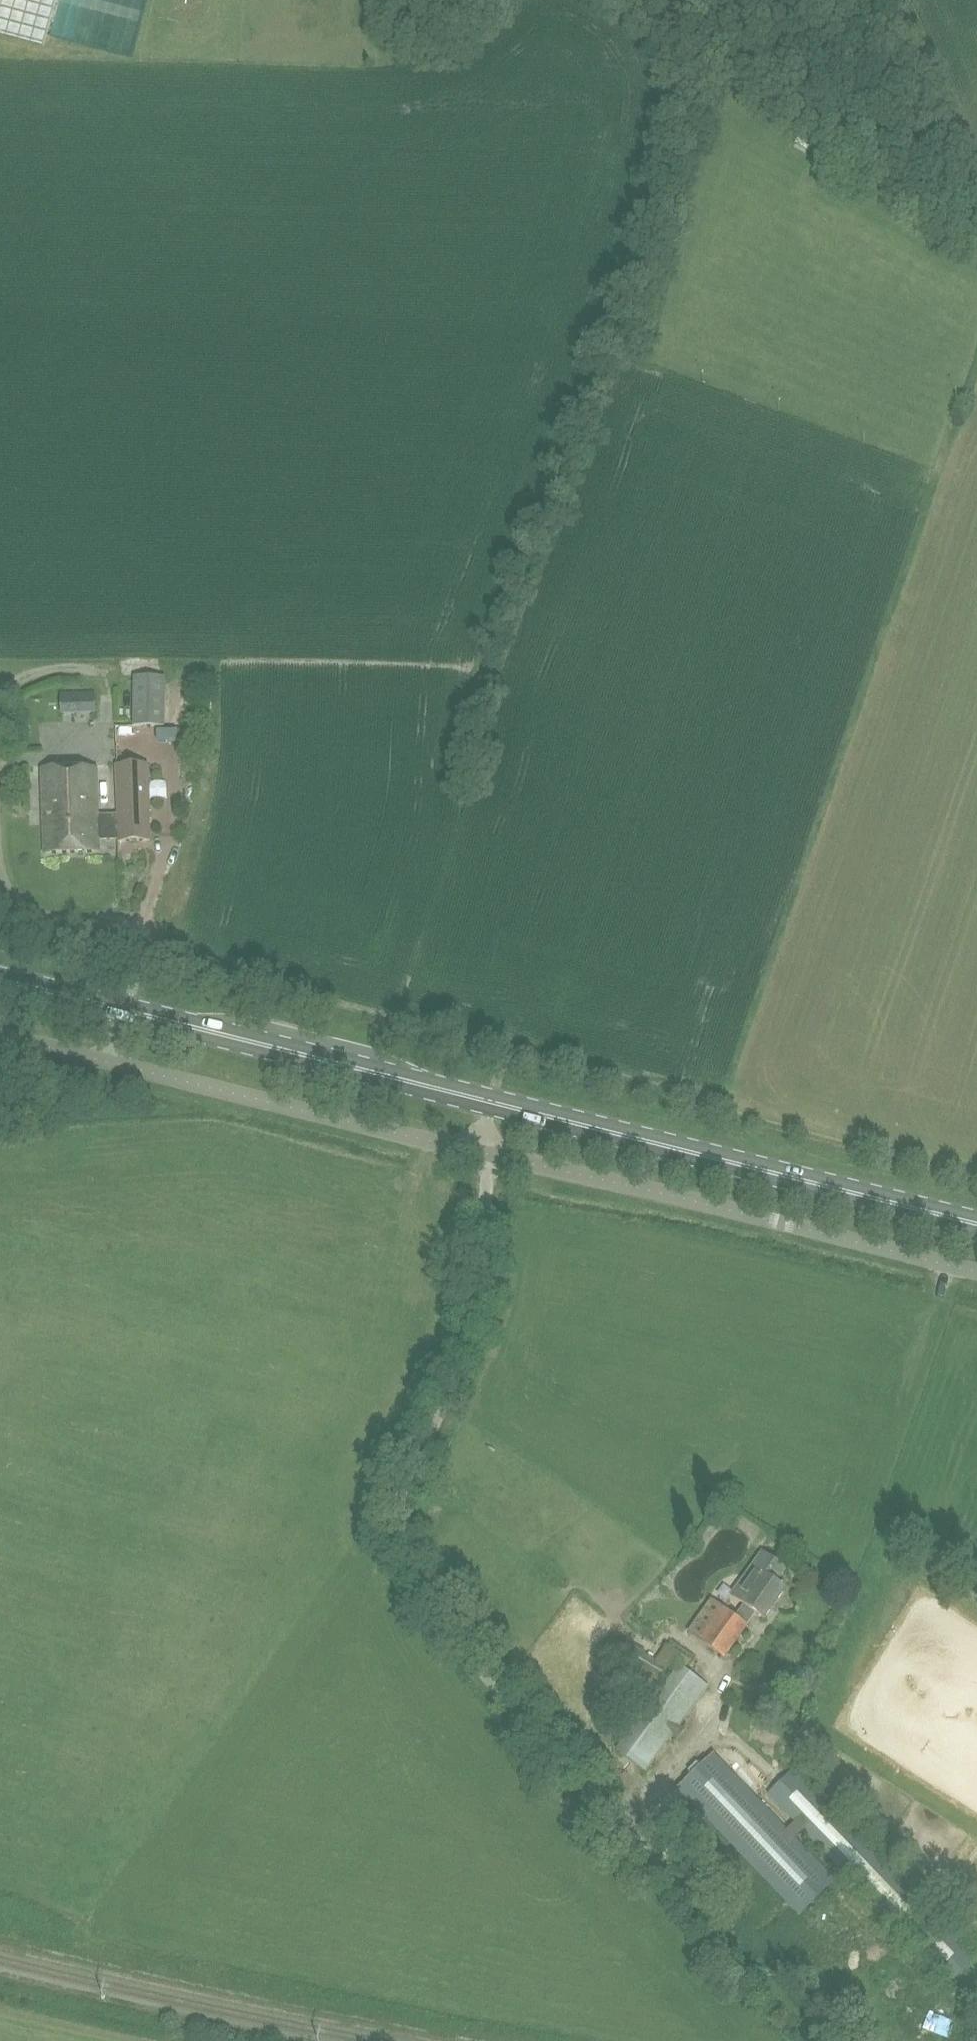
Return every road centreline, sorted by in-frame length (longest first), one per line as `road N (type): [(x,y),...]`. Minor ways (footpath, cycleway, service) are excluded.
road 1 (primary): [(976,1223),(0,979)]
road 2 (unclassified): [(976,1272),(486,1154)]
road 3 (unclassified): [(0,1035),(486,1154)]

